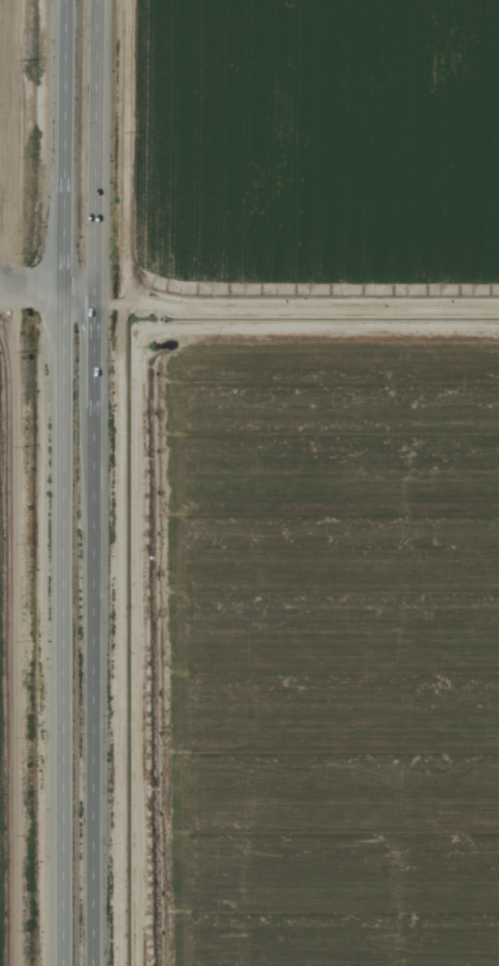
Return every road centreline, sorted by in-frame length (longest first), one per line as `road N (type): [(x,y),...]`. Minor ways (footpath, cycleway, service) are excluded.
road 1 (trunk): [(88,965),(96,0)]
road 2 (trunk): [(62,0),(57,965)]

